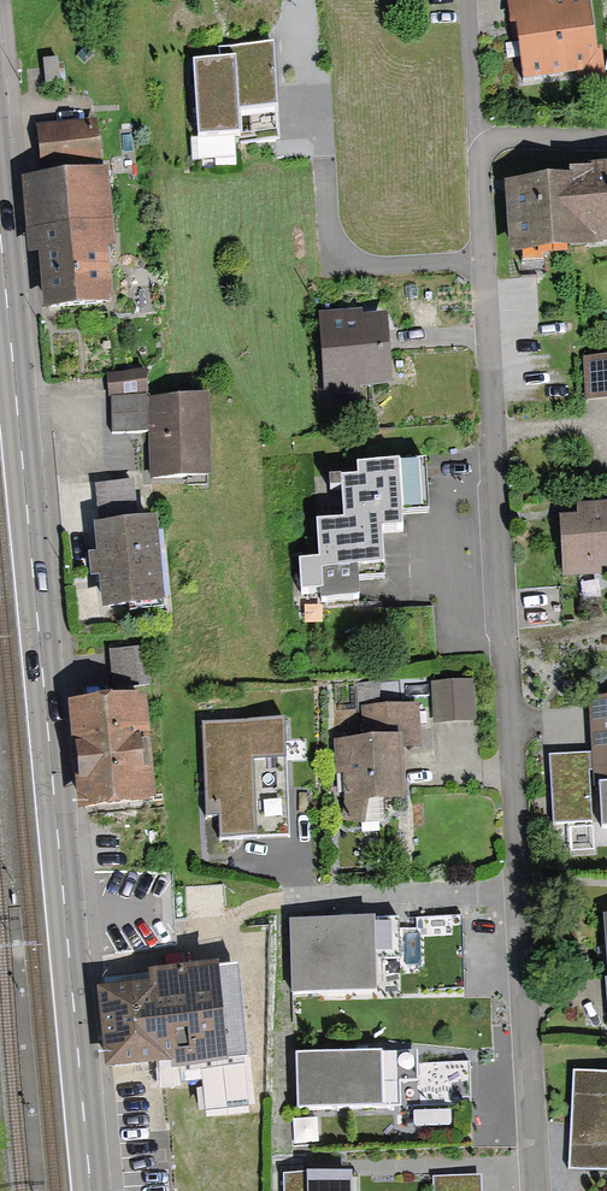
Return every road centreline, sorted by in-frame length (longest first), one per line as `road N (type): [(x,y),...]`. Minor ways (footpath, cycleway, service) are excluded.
road 1 (residential): [(534,1190),(478,136)]
road 2 (primary): [(0,243),(89,1190)]
road 3 (residential): [(478,136),(469,0)]
road 4 (residential): [(478,136),(606,142)]

